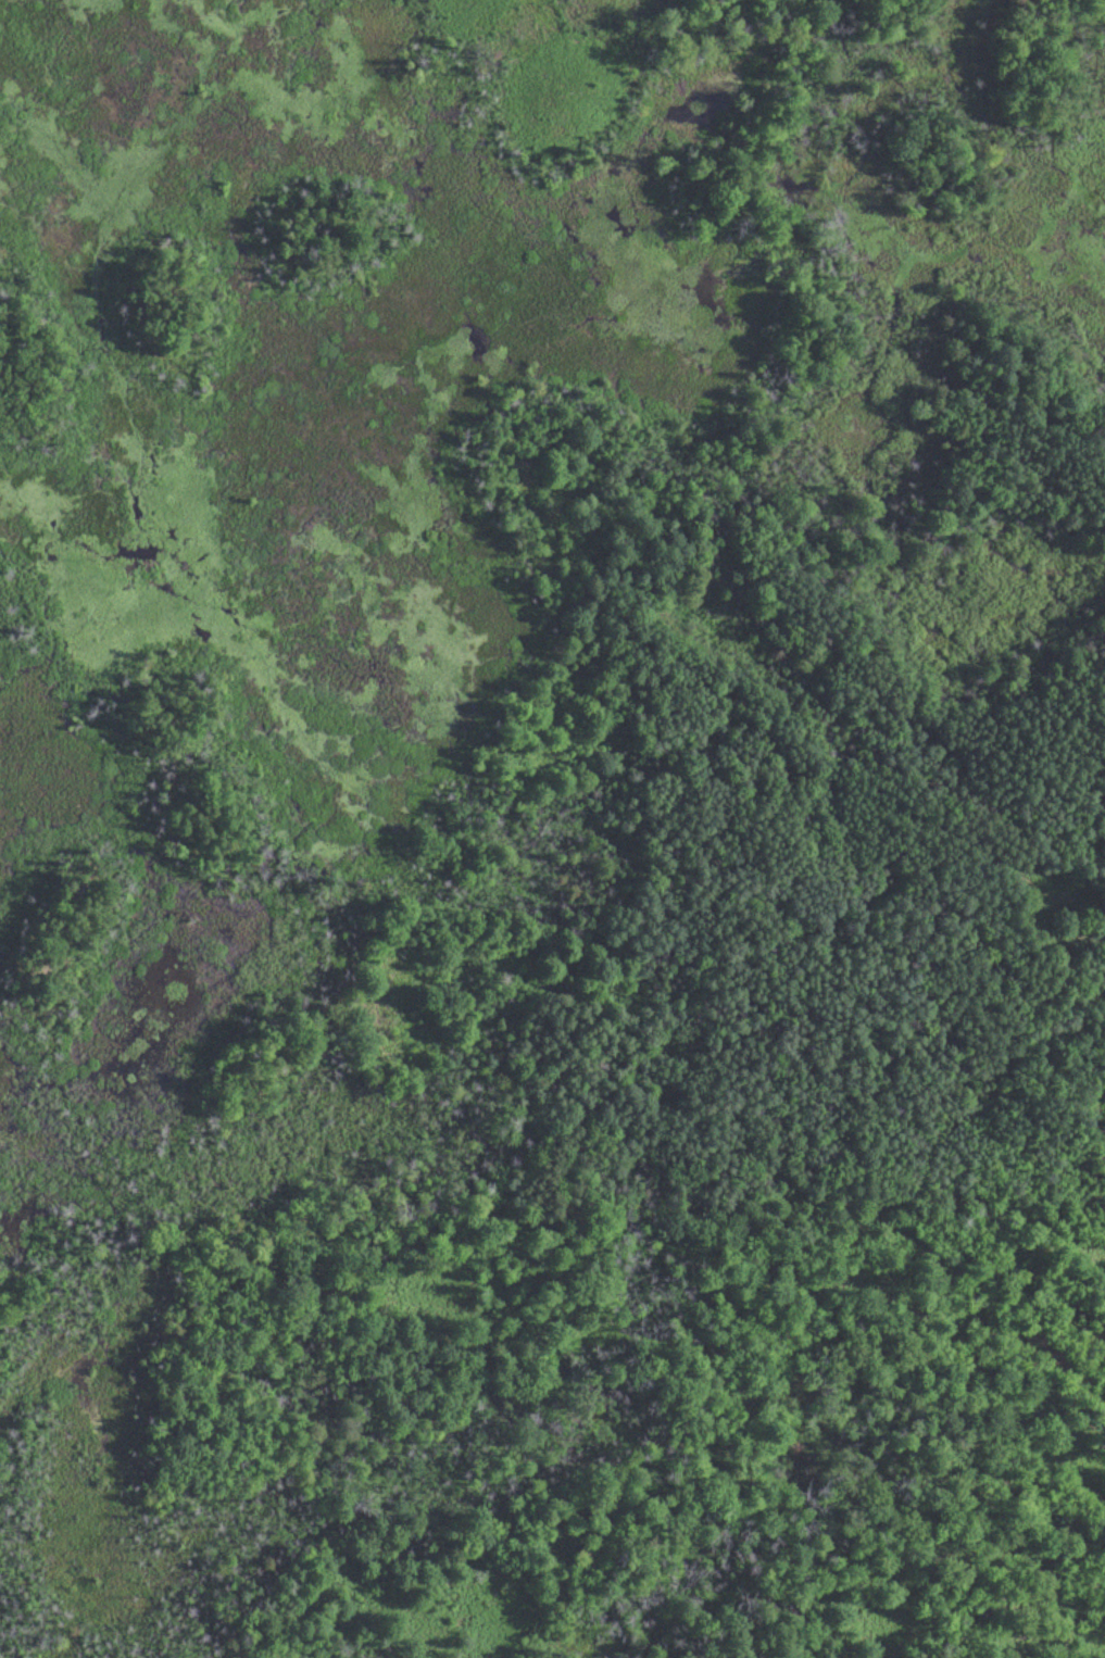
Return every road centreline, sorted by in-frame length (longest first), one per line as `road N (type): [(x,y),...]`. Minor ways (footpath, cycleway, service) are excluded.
road 1 (residential): [(1104,1229),(877,1227)]

